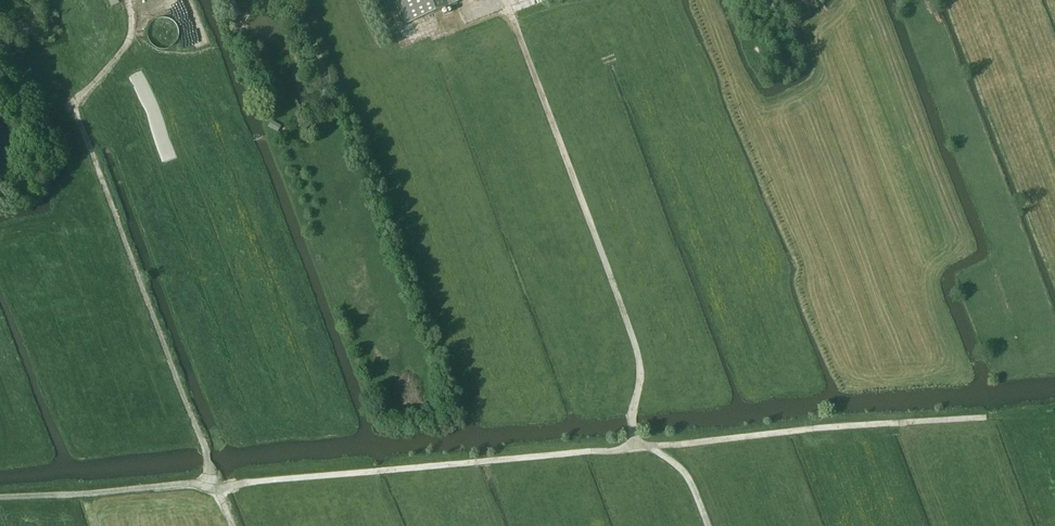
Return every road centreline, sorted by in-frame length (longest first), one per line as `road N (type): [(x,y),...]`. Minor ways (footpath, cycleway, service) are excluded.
road 1 (track): [(136,0),(126,45),(80,98),(219,477)]
road 2 (track): [(512,17),(639,356),(636,443)]
road 3 (track): [(662,440),(1015,412)]
road 4 (track): [(237,525),(219,477),(137,491),(0,494)]
road 5 (track): [(636,443),(373,471)]
road 6 (track): [(636,443),(662,440),(684,459),(716,525)]

